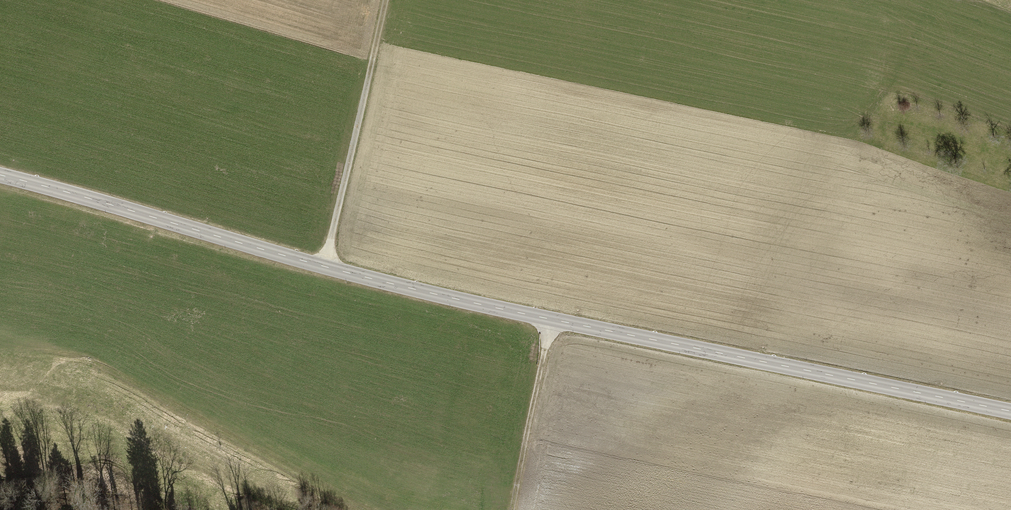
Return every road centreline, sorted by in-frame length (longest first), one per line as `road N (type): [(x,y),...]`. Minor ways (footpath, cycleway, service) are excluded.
road 1 (tertiary): [(1010,413),(323,268),(0,177)]
road 2 (track): [(323,268),(386,0)]
road 3 (track): [(551,320),(513,509)]

